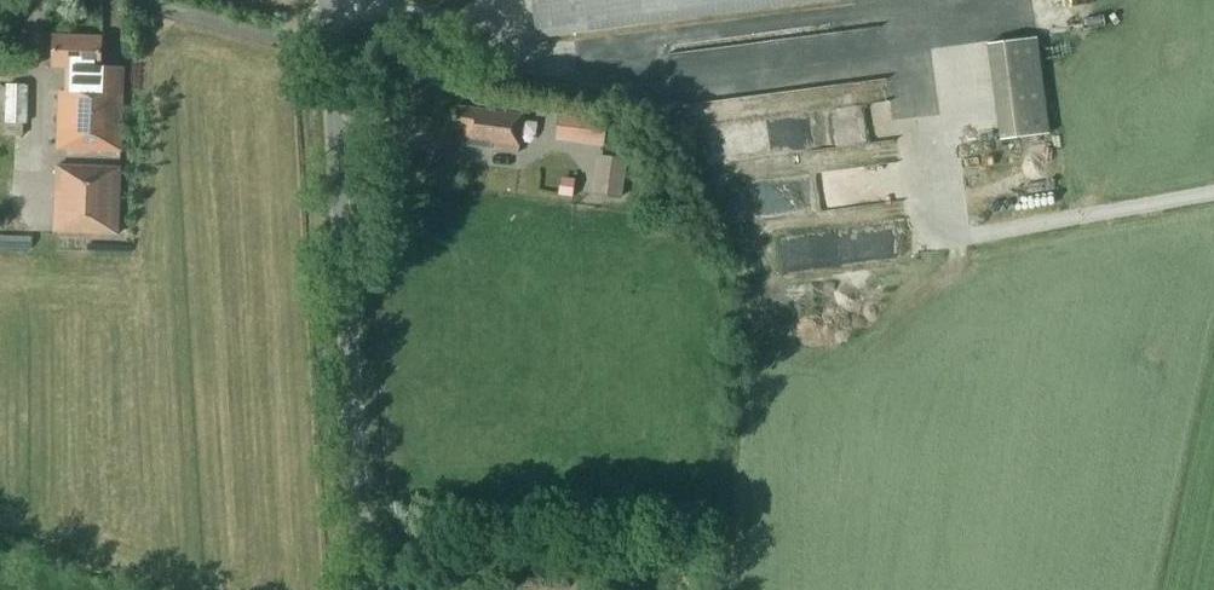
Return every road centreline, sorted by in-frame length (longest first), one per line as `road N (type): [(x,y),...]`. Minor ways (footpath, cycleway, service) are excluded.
road 1 (unclassified): [(365,589),(328,0)]

